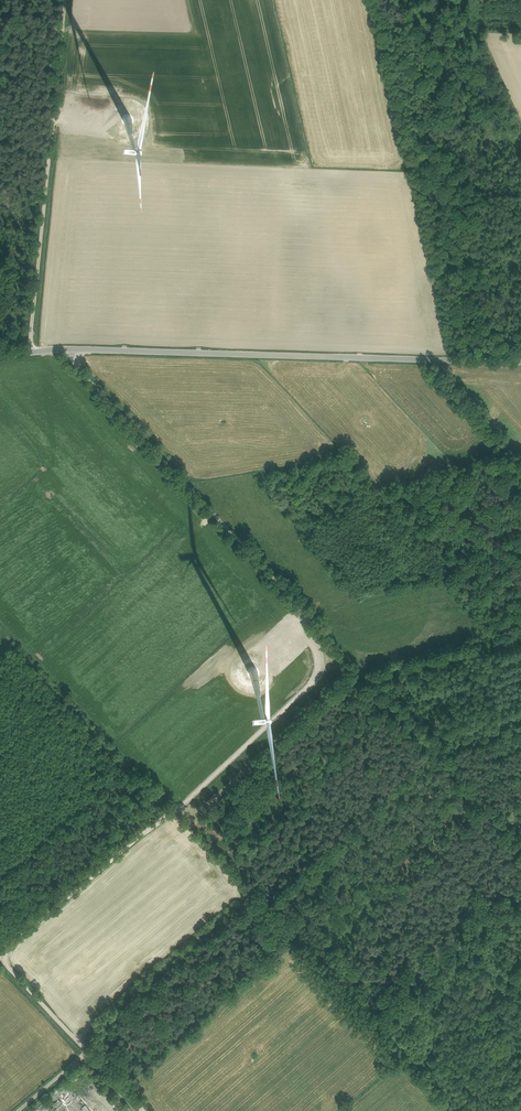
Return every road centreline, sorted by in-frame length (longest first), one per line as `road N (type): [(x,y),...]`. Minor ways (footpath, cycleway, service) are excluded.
road 1 (tertiary): [(520,361),(84,349),(0,357)]
road 2 (track): [(392,706),(64,350)]
road 3 (track): [(34,352),(66,0)]
road 4 (track): [(392,706),(520,845)]
road 5 (track): [(520,639),(367,679)]
road 6 (track): [(97,1039),(0,937)]

